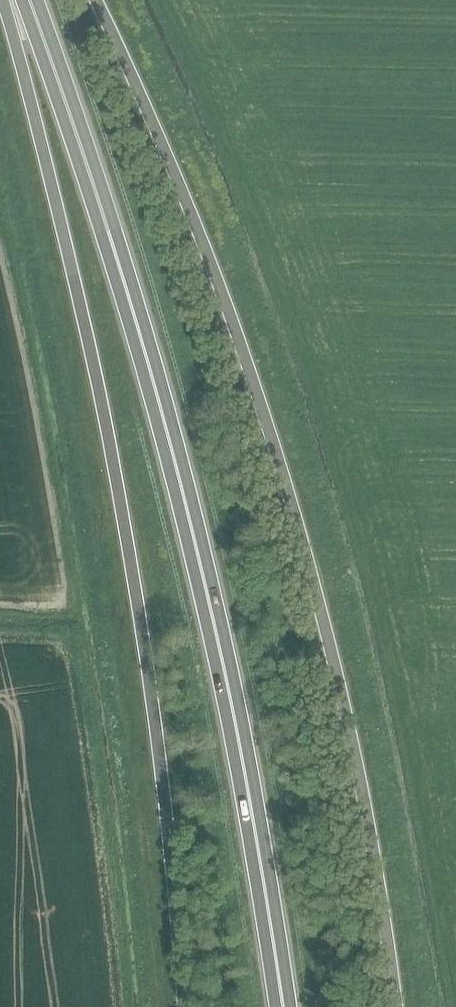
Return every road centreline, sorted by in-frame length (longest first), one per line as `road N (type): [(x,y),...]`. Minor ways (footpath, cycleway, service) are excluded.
road 1 (trunk): [(390,1006),(352,759),(251,382),(91,0)]
road 2 (trunk): [(283,1006),(247,779),(177,463),(120,265),(28,0)]
road 3 (trunk): [(7,0),(106,422),(169,811),(186,1006)]

